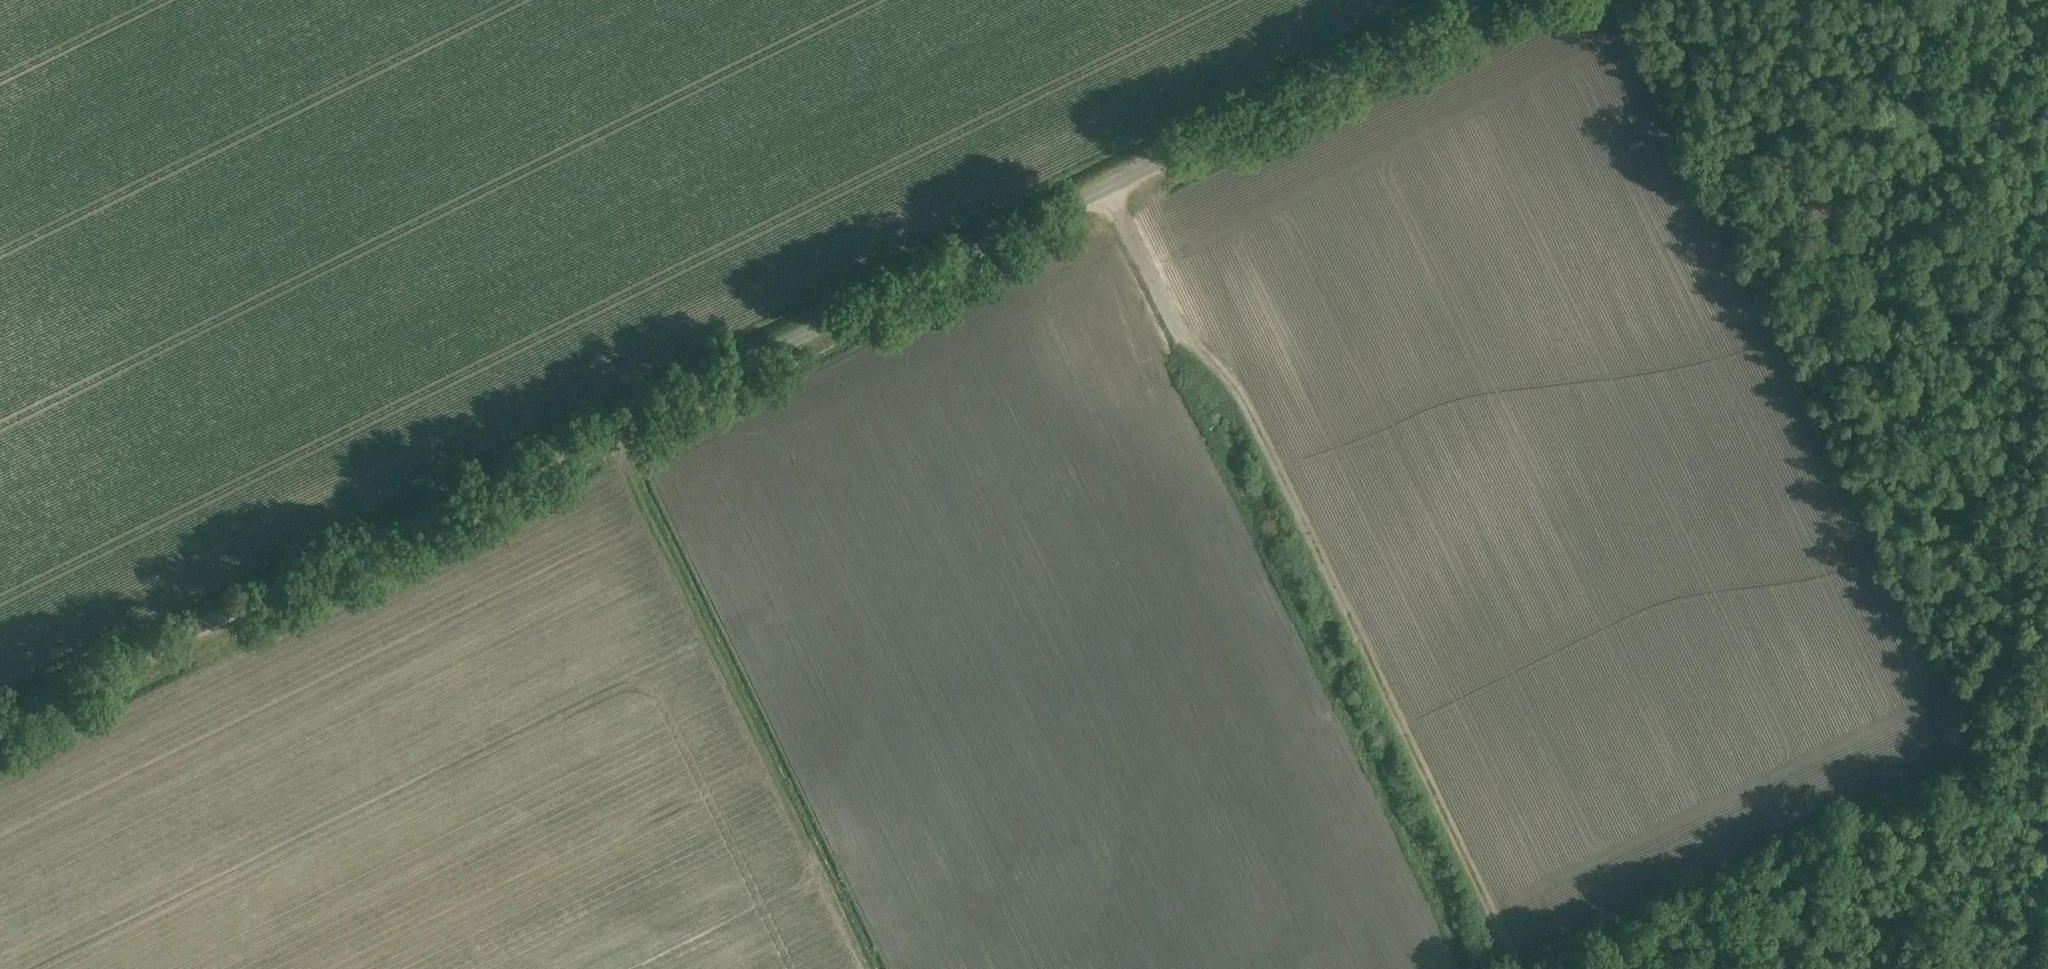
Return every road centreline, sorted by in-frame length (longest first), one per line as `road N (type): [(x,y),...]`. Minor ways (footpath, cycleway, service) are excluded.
road 1 (unclassified): [(0,723),(1495,0)]
road 2 (track): [(1112,186),(1169,316),(1216,365),(1284,495),(1517,968)]

